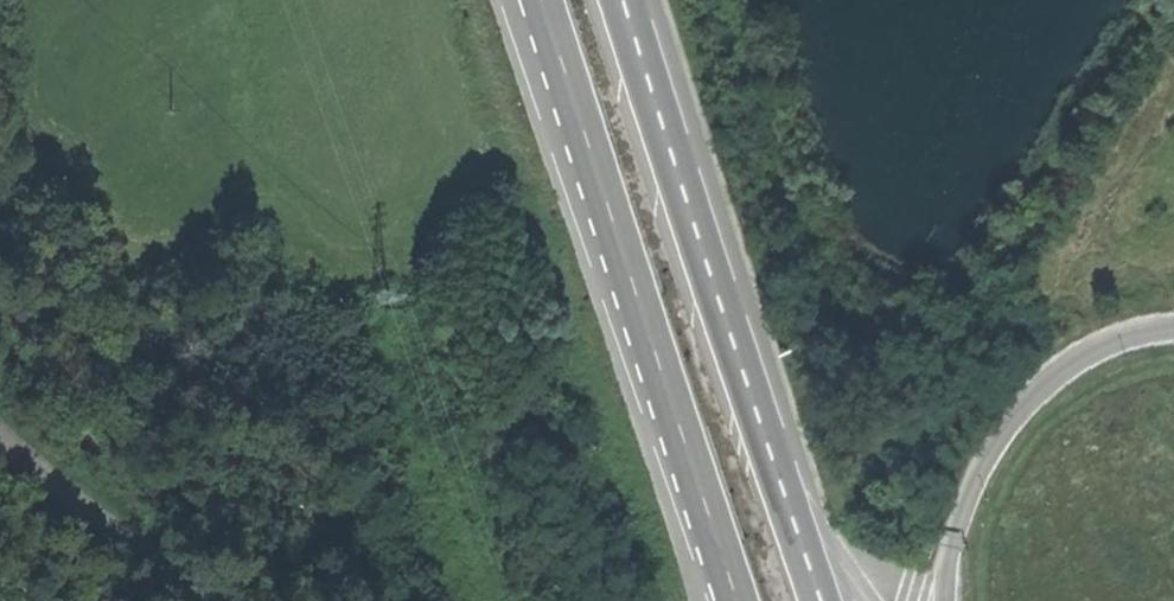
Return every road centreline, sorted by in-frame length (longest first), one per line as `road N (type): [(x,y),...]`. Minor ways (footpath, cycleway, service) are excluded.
road 1 (trunk): [(821,600),(623,0)]
road 2 (trunk): [(546,0),(738,600)]

